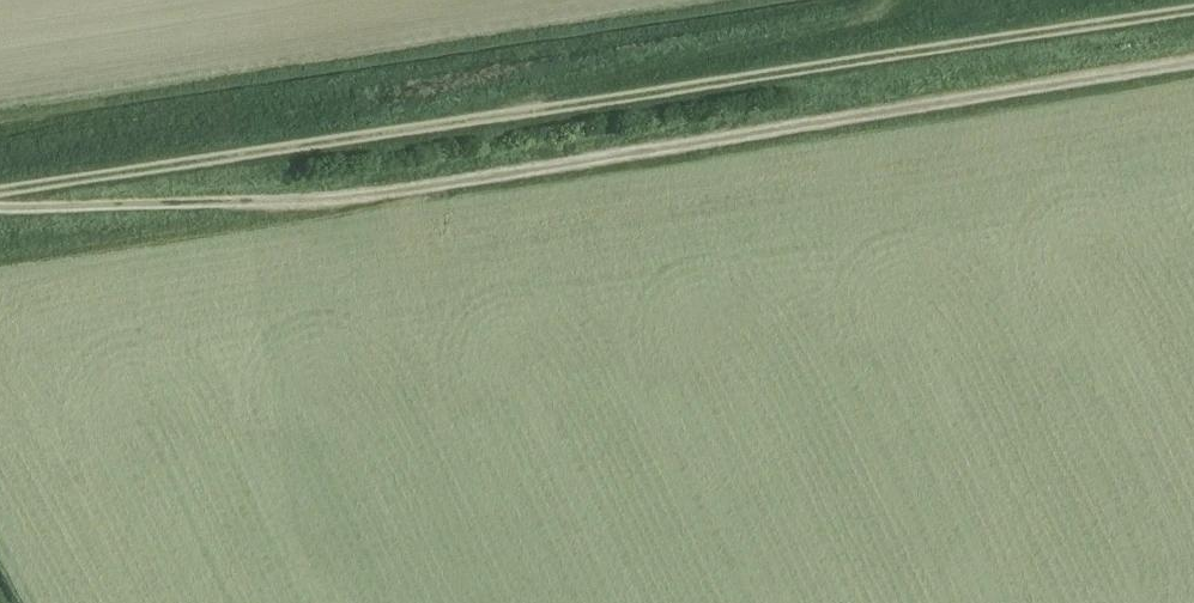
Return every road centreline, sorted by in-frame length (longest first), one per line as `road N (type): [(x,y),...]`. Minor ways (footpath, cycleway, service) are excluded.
road 1 (track): [(1193,9),(0,192)]
road 2 (track): [(1193,65),(296,205),(0,206)]
road 3 (track): [(479,121),(715,50),(883,17),(895,0)]

